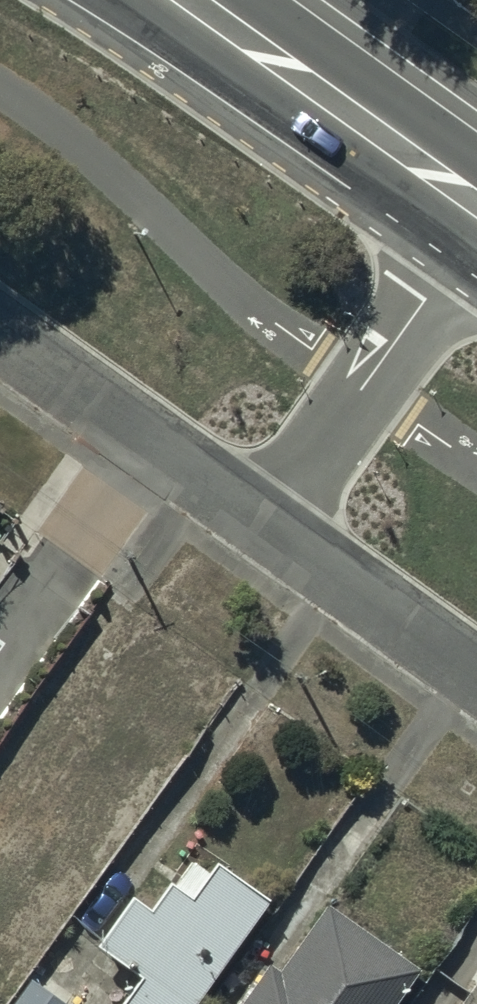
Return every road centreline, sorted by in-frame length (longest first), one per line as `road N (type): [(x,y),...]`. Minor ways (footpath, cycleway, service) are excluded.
road 1 (residential): [(269,526),(476,224)]
road 2 (secondary): [(188,0),(476,205)]
road 3 (residential): [(269,526),(0,338)]
road 4 (residential): [(476,675),(269,526)]

